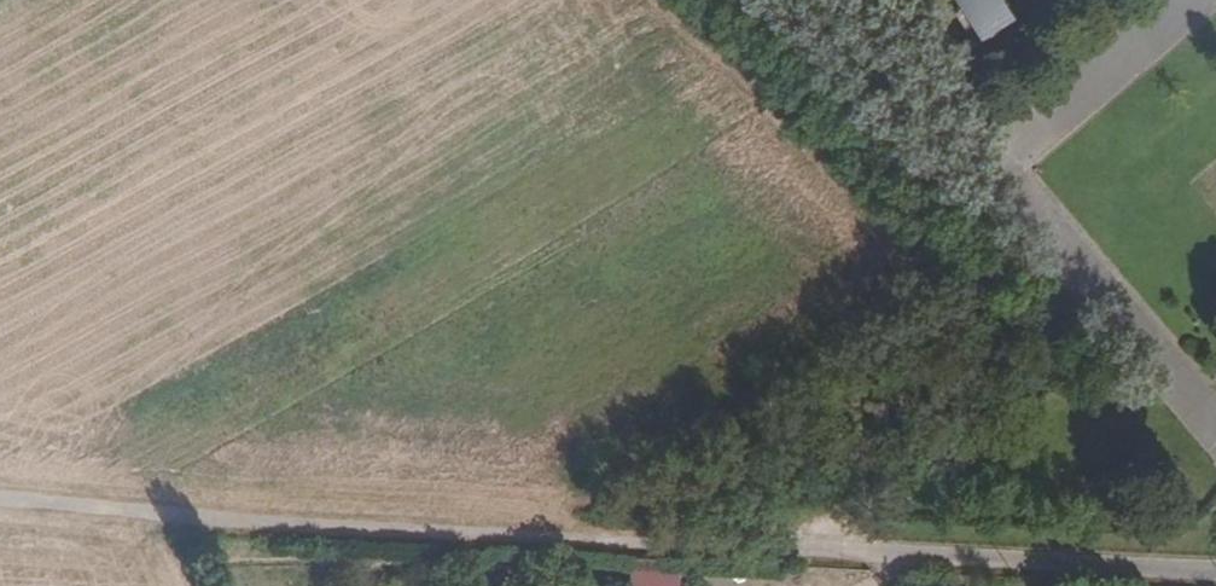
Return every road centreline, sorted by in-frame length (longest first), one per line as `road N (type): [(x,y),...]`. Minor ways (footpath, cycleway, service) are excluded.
road 1 (unclassified): [(1215,566),(0,506)]

